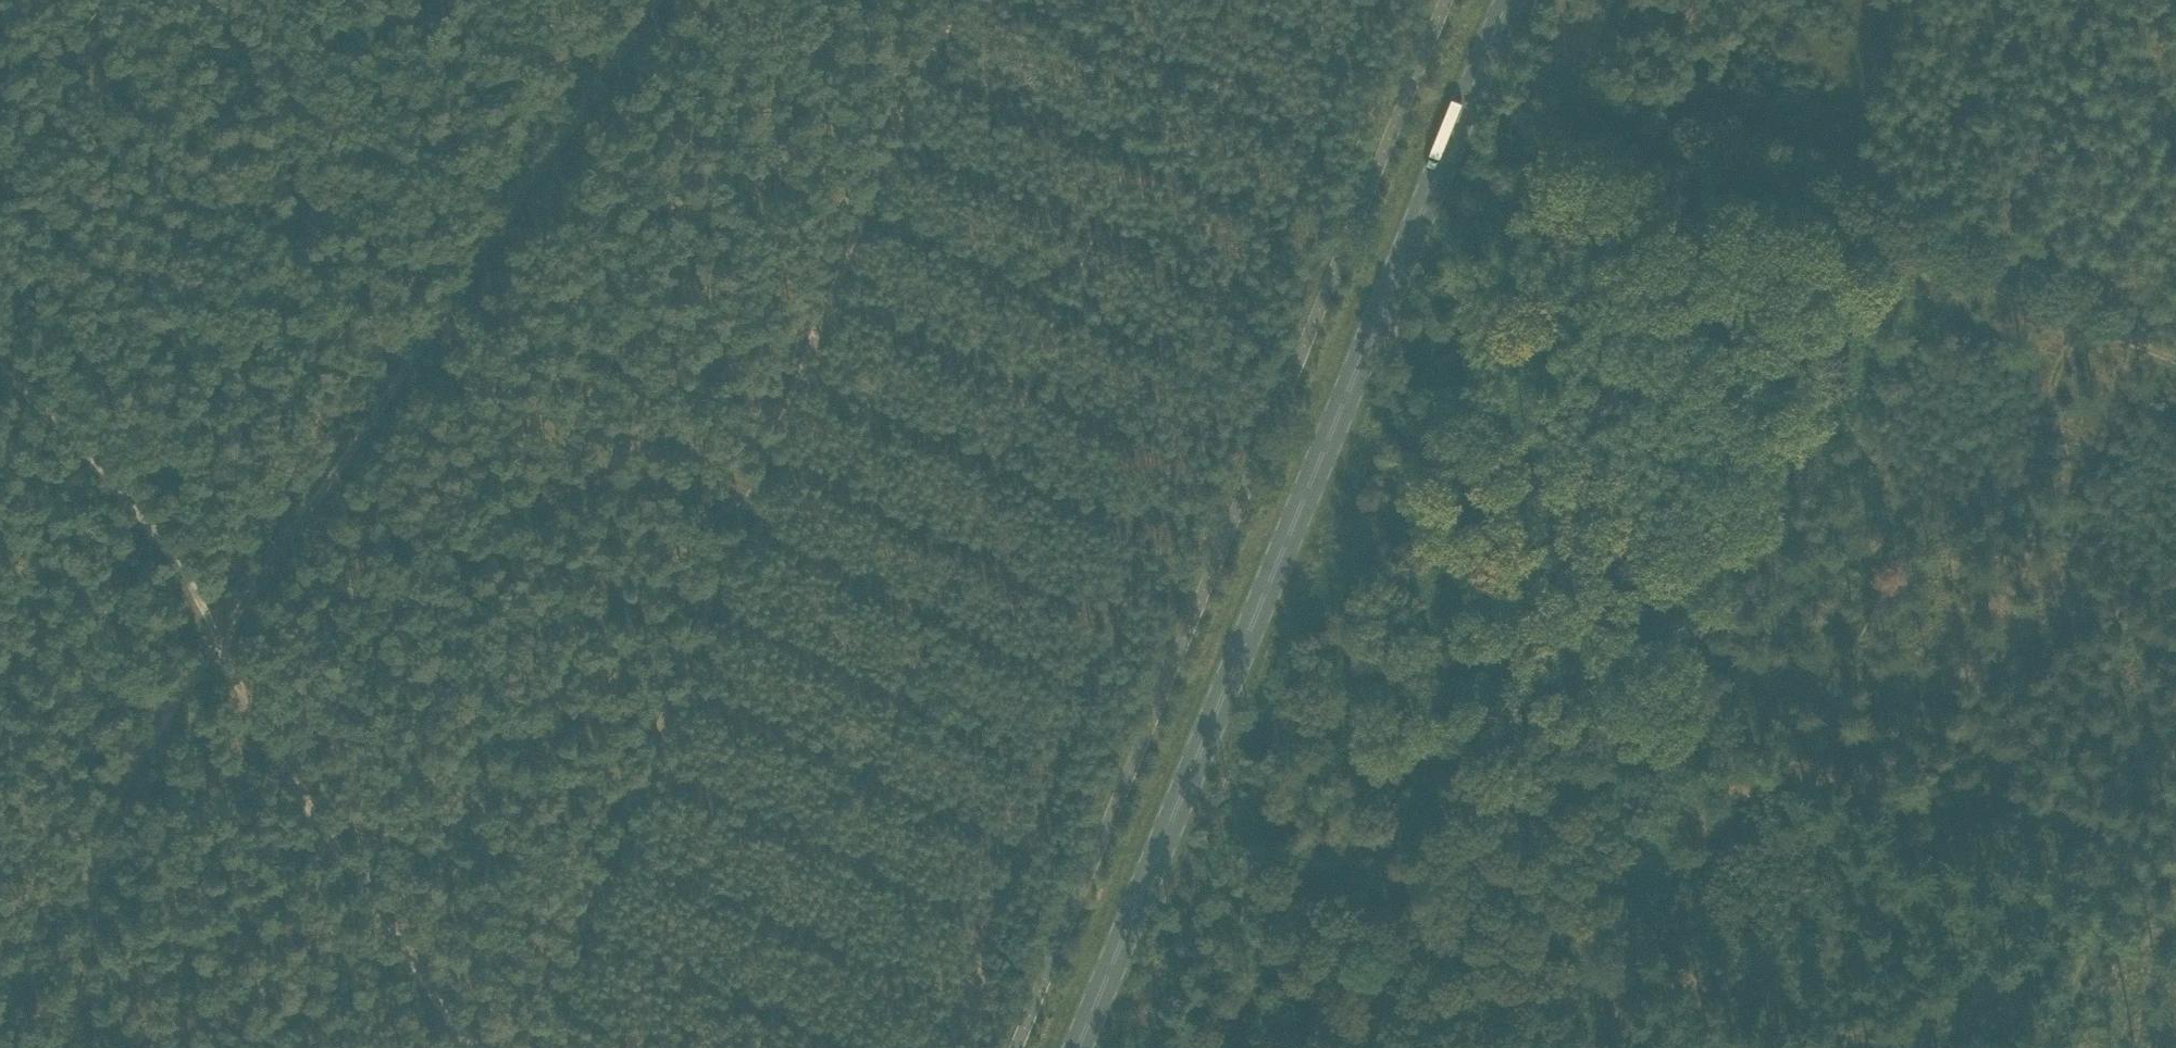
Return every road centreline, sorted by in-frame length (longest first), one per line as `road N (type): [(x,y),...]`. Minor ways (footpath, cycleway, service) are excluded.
road 1 (primary): [(1077,1047),(1509,0)]
road 2 (track): [(662,0),(226,637)]
road 3 (track): [(1613,0),(1587,70),(1611,120),(2175,354)]
road 4 (track): [(496,1047),(453,1027),(208,666)]
road 5 (track): [(208,666),(123,802),(59,1047)]
road 6 (track): [(226,637),(0,367)]
road 7 (track): [(2054,1047),(2175,764)]

